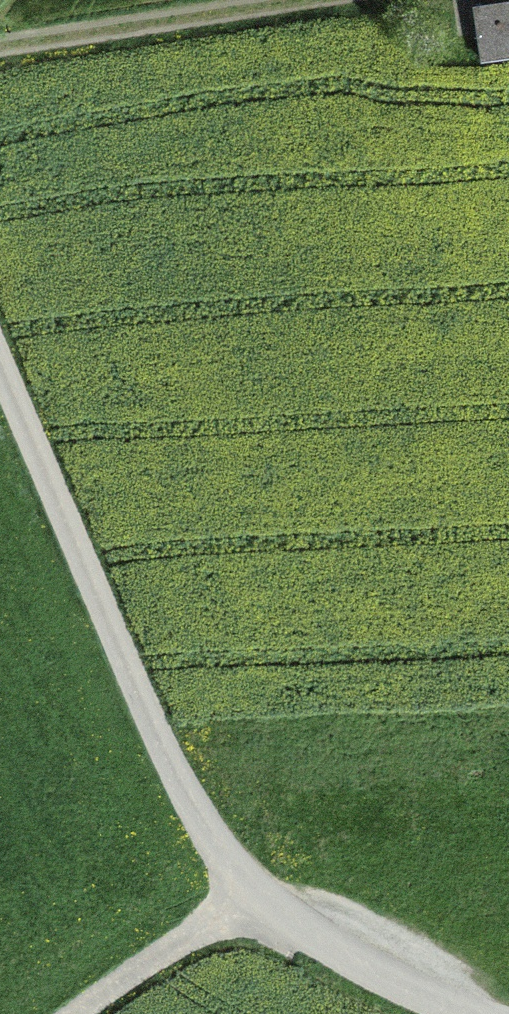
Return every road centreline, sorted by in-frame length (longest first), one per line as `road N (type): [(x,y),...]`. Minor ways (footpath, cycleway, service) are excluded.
road 1 (residential): [(470,1013),(421,997),(247,890),(189,802),(150,720),(0,368)]
road 2 (track): [(0,48),(305,0)]
road 3 (track): [(80,1013),(247,890)]

